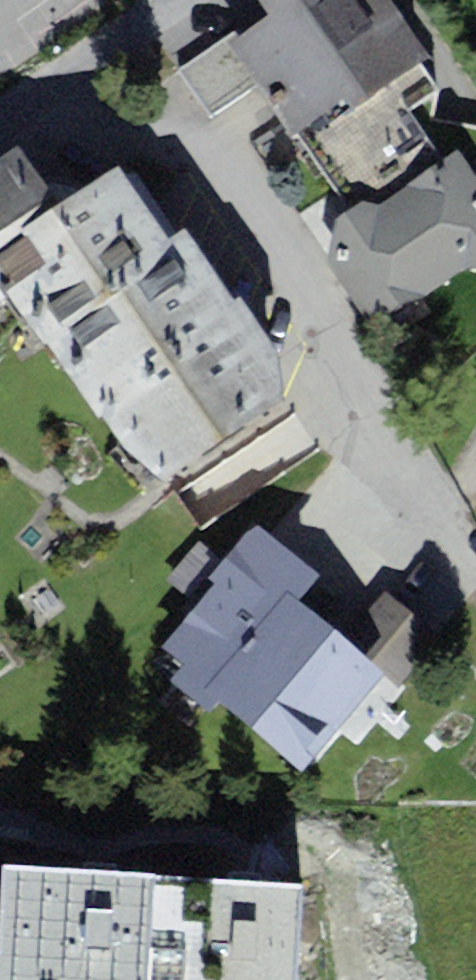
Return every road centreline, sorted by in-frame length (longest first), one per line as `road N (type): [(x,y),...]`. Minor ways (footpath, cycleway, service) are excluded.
road 1 (residential): [(130,42),(287,264),(449,551)]
road 2 (residential): [(0,133),(130,42)]

